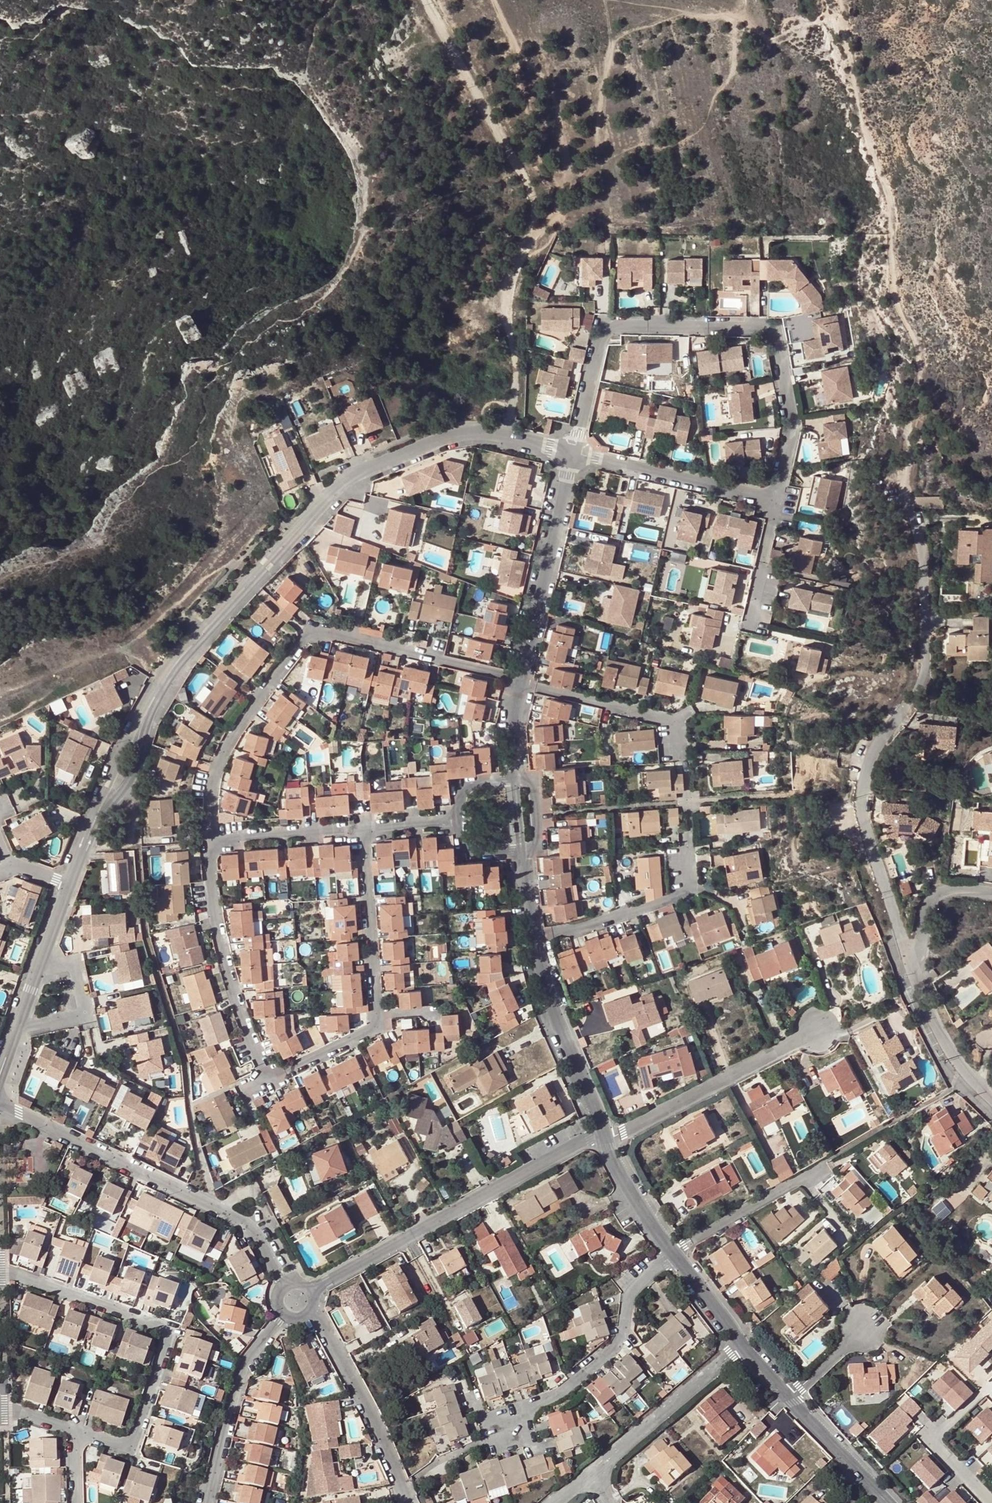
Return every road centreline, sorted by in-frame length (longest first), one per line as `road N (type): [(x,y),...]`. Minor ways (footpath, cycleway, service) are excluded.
road 1 (residential): [(573,454),(503,435),(462,434),(341,486),(159,688),(101,798),(68,885)]
road 2 (track): [(913,512),(911,432),(925,393),(922,358),(897,305),(892,219),(839,0)]
road 3 (residential): [(913,968),(869,845),(863,795),(873,757),(921,679),(921,563),(913,512)]
road 4 (track): [(426,0),(532,197),(535,233),(506,290),(513,383),(503,435)]
road 5 (residential): [(776,502),(792,409),(768,329),(606,330),(573,454)]
road 6 (residential): [(209,841),(213,785),(228,746),(313,635),(336,633),(521,682)]
road 7 (residential): [(0,1104),(242,1222),(288,1285)]
road 8 (residential): [(0,1265),(165,1333),(135,1439),(117,1445),(80,1432)]
road 9 (residential): [(310,1289),(575,1139),(604,1139)]
road 10 (residential): [(362,828),(376,1024),(266,1078)]
road 11 (residential): [(674,1254),(636,1288),(617,1344),(485,1438)]
road 12 (residential): [(266,1078),(216,928),(209,841)]
road 13 (residential): [(604,1139),(815,1033)]
road 14 (residential): [(521,682),(573,454)]
road 15 (residential): [(310,1314),(412,1502)]
road 16 (residential): [(604,1139),(549,1002),(532,938)]
road 17 (residential): [(776,502),(573,454)]
road 18 (residential): [(283,1314),(245,1368),(208,1502)]
road 19 (residential): [(532,938),(691,892),(688,854)]
road 20 (residential): [(68,885),(0,1074)]
road 21 (residential): [(597,1471),(745,1344)]
road 22 (residential): [(991,1109),(945,1051),(913,968)]
road 23 (residential): [(811,1169),(674,1254)]
road 24 (residential): [(672,721),(521,682)]
road 25 (residential): [(209,841),(362,828)]
road 26 (residential): [(883,1502),(792,1397)]
road 27 (residential): [(674,1254),(642,1217),(604,1139)]
road 28 (residential): [(913,968),(932,900),(945,891),(991,890)]
road 29 (residential): [(752,624),(776,502)]

